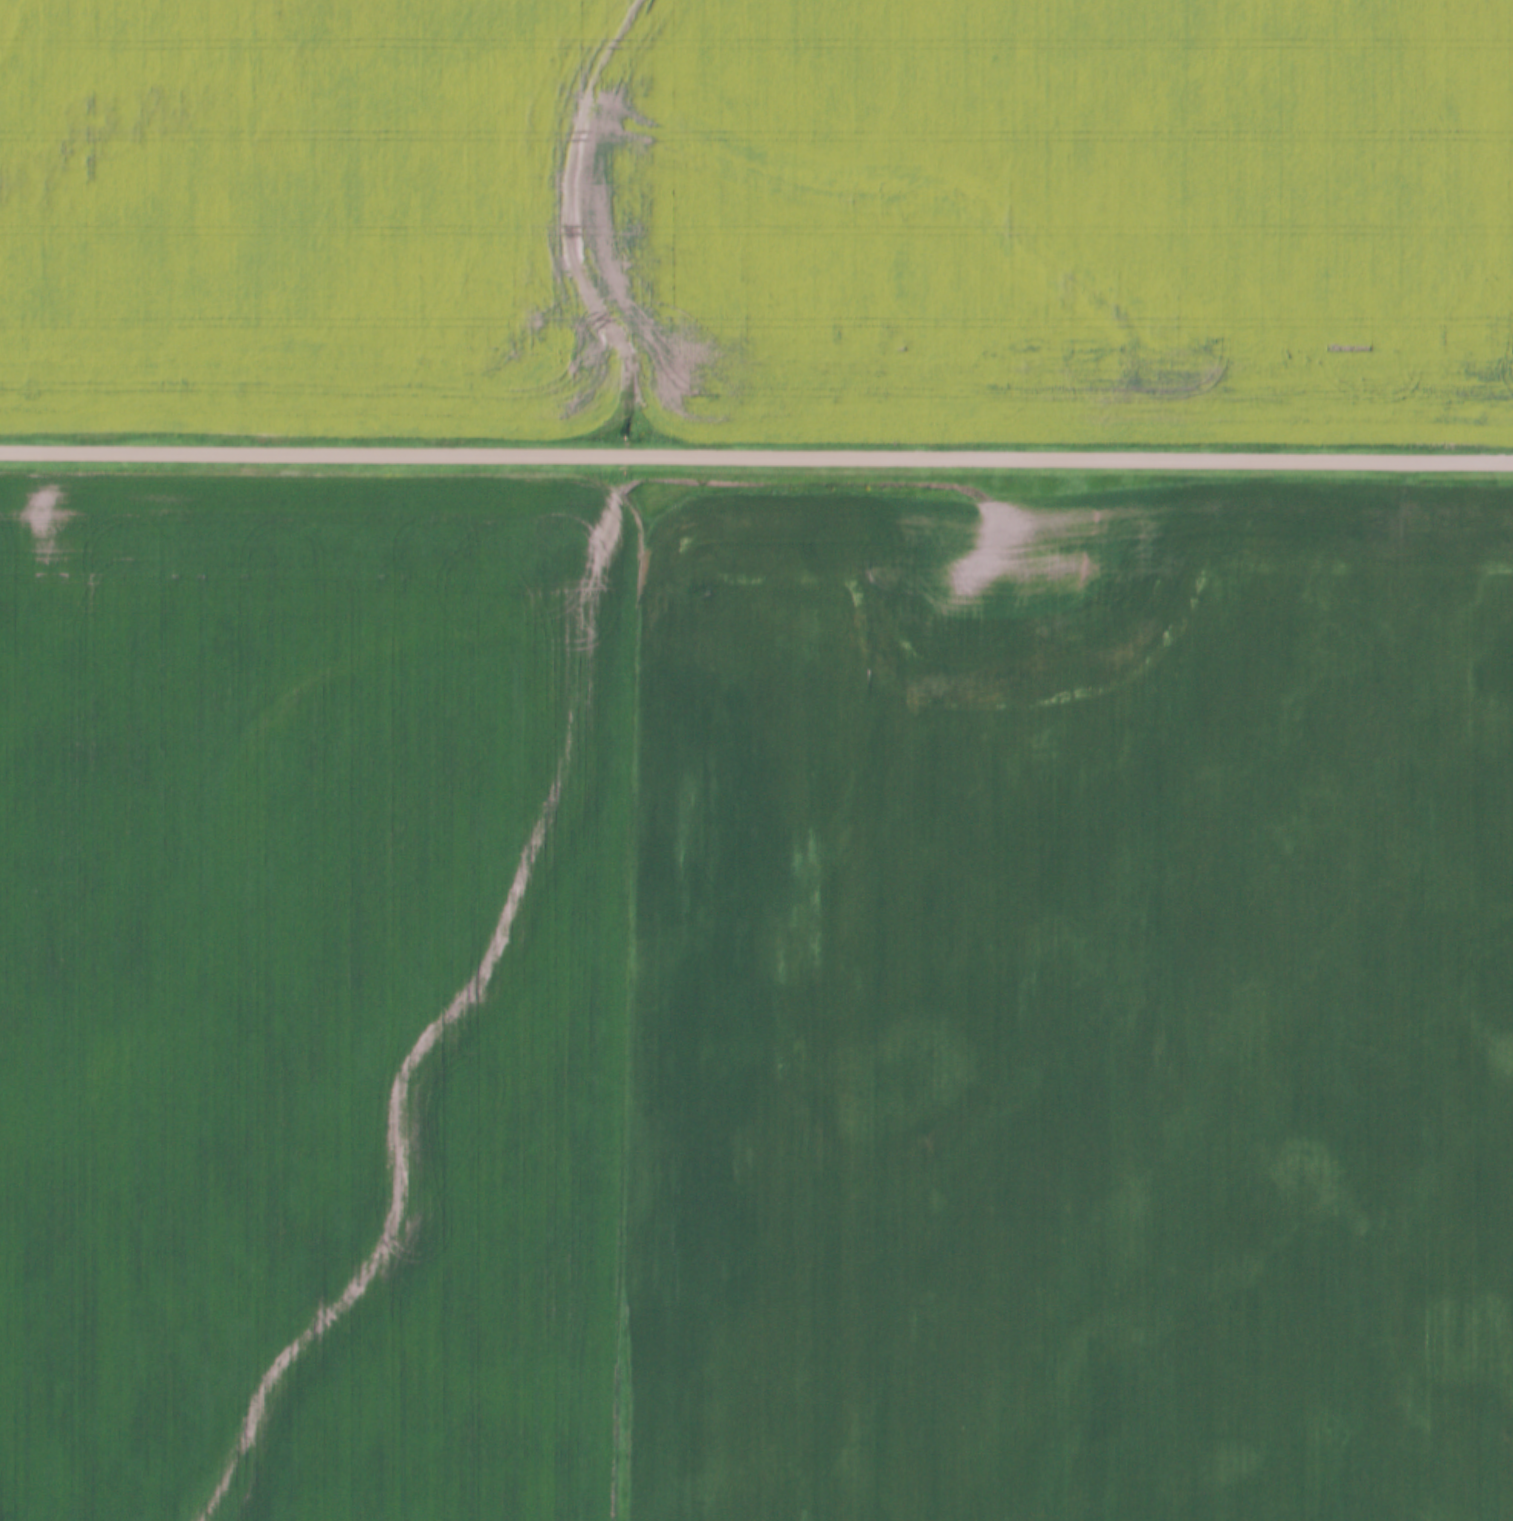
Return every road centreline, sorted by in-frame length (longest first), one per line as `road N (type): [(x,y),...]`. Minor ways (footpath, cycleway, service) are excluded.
road 1 (residential): [(0,447),(1512,456)]

